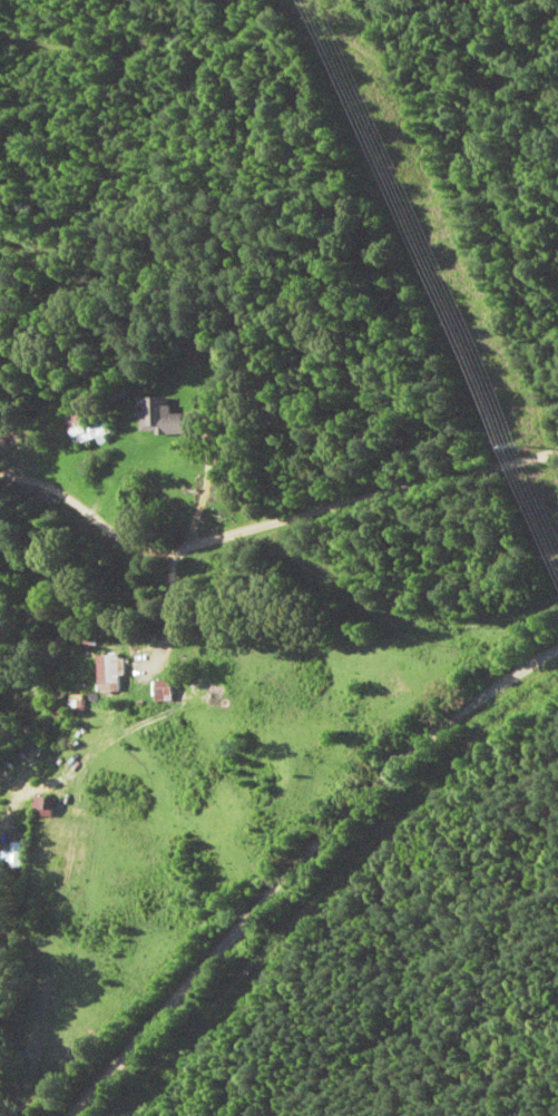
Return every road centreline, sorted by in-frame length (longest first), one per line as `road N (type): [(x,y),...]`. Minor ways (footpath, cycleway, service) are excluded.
road 1 (residential): [(0,1115),(326,753),(520,605),(557,590)]
road 2 (residential): [(557,382),(247,523),(99,547),(0,479)]
road 3 (residential): [(0,38),(82,32),(470,77),(557,73)]
road 4 (residential): [(520,605),(102,771)]

